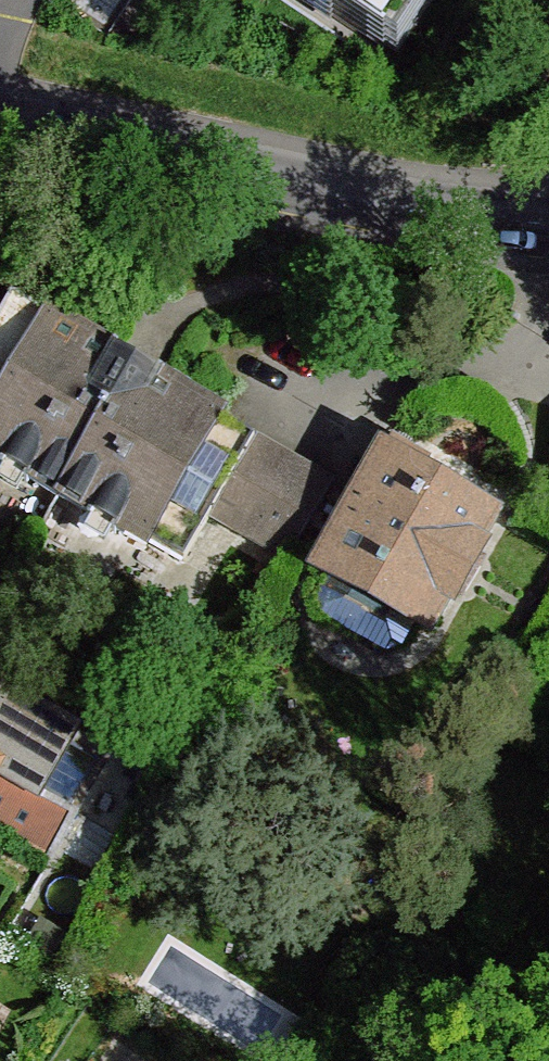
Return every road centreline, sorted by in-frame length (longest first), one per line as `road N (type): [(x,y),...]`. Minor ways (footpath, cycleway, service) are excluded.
road 1 (tertiary): [(0,123),(492,222),(548,225)]

